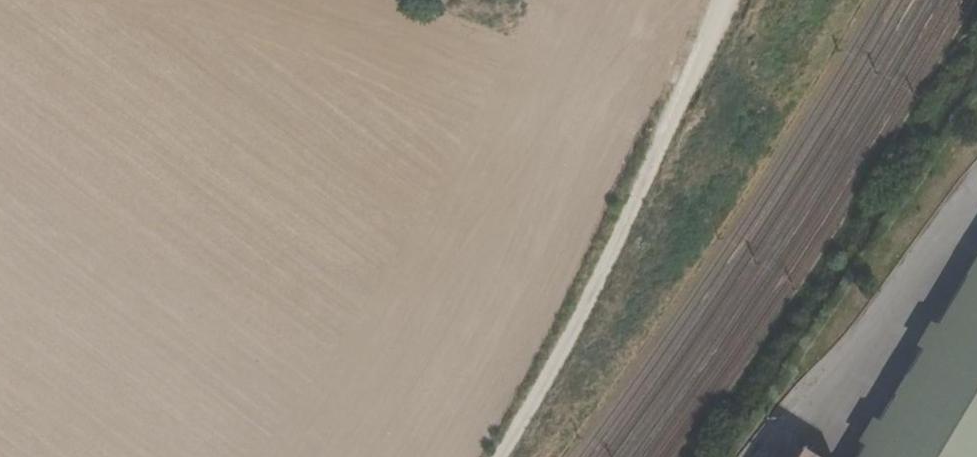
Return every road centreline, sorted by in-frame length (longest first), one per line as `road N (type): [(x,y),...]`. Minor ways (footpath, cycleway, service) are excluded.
road 1 (track): [(724,0),(599,283),(497,456)]

